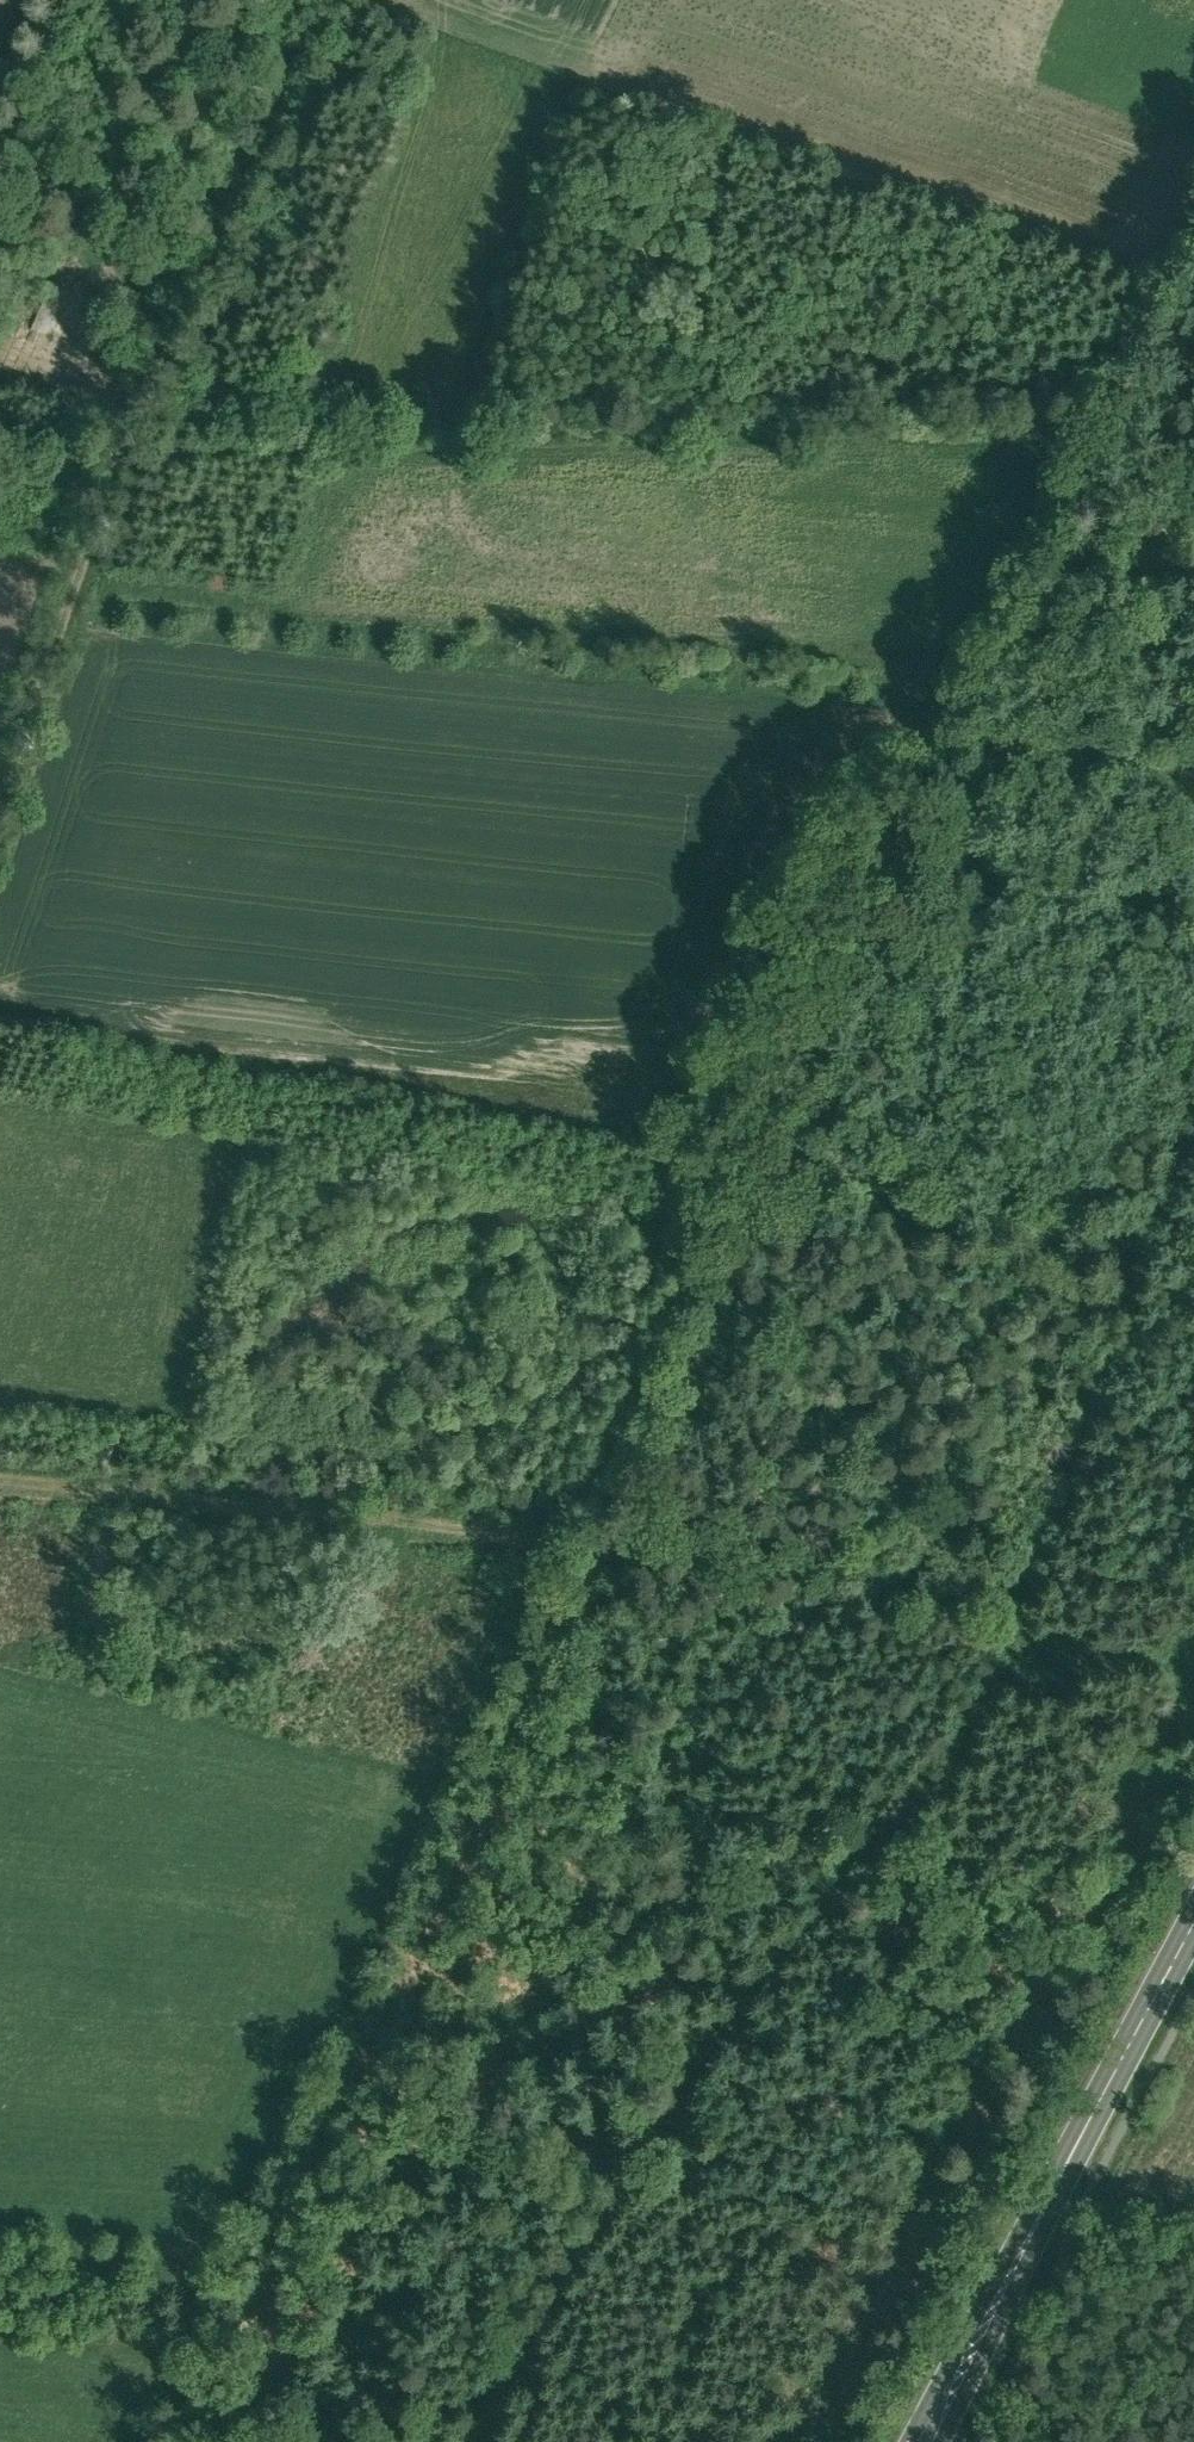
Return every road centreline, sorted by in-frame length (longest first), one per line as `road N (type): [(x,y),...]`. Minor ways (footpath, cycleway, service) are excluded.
road 1 (track): [(0,811),(180,306),(328,0)]
road 2 (primary): [(924,2441),(1193,1929)]
road 3 (track): [(0,1480),(522,1531)]
road 4 (track): [(0,379),(31,358),(147,396)]
road 5 (track): [(1193,561),(1057,533)]

